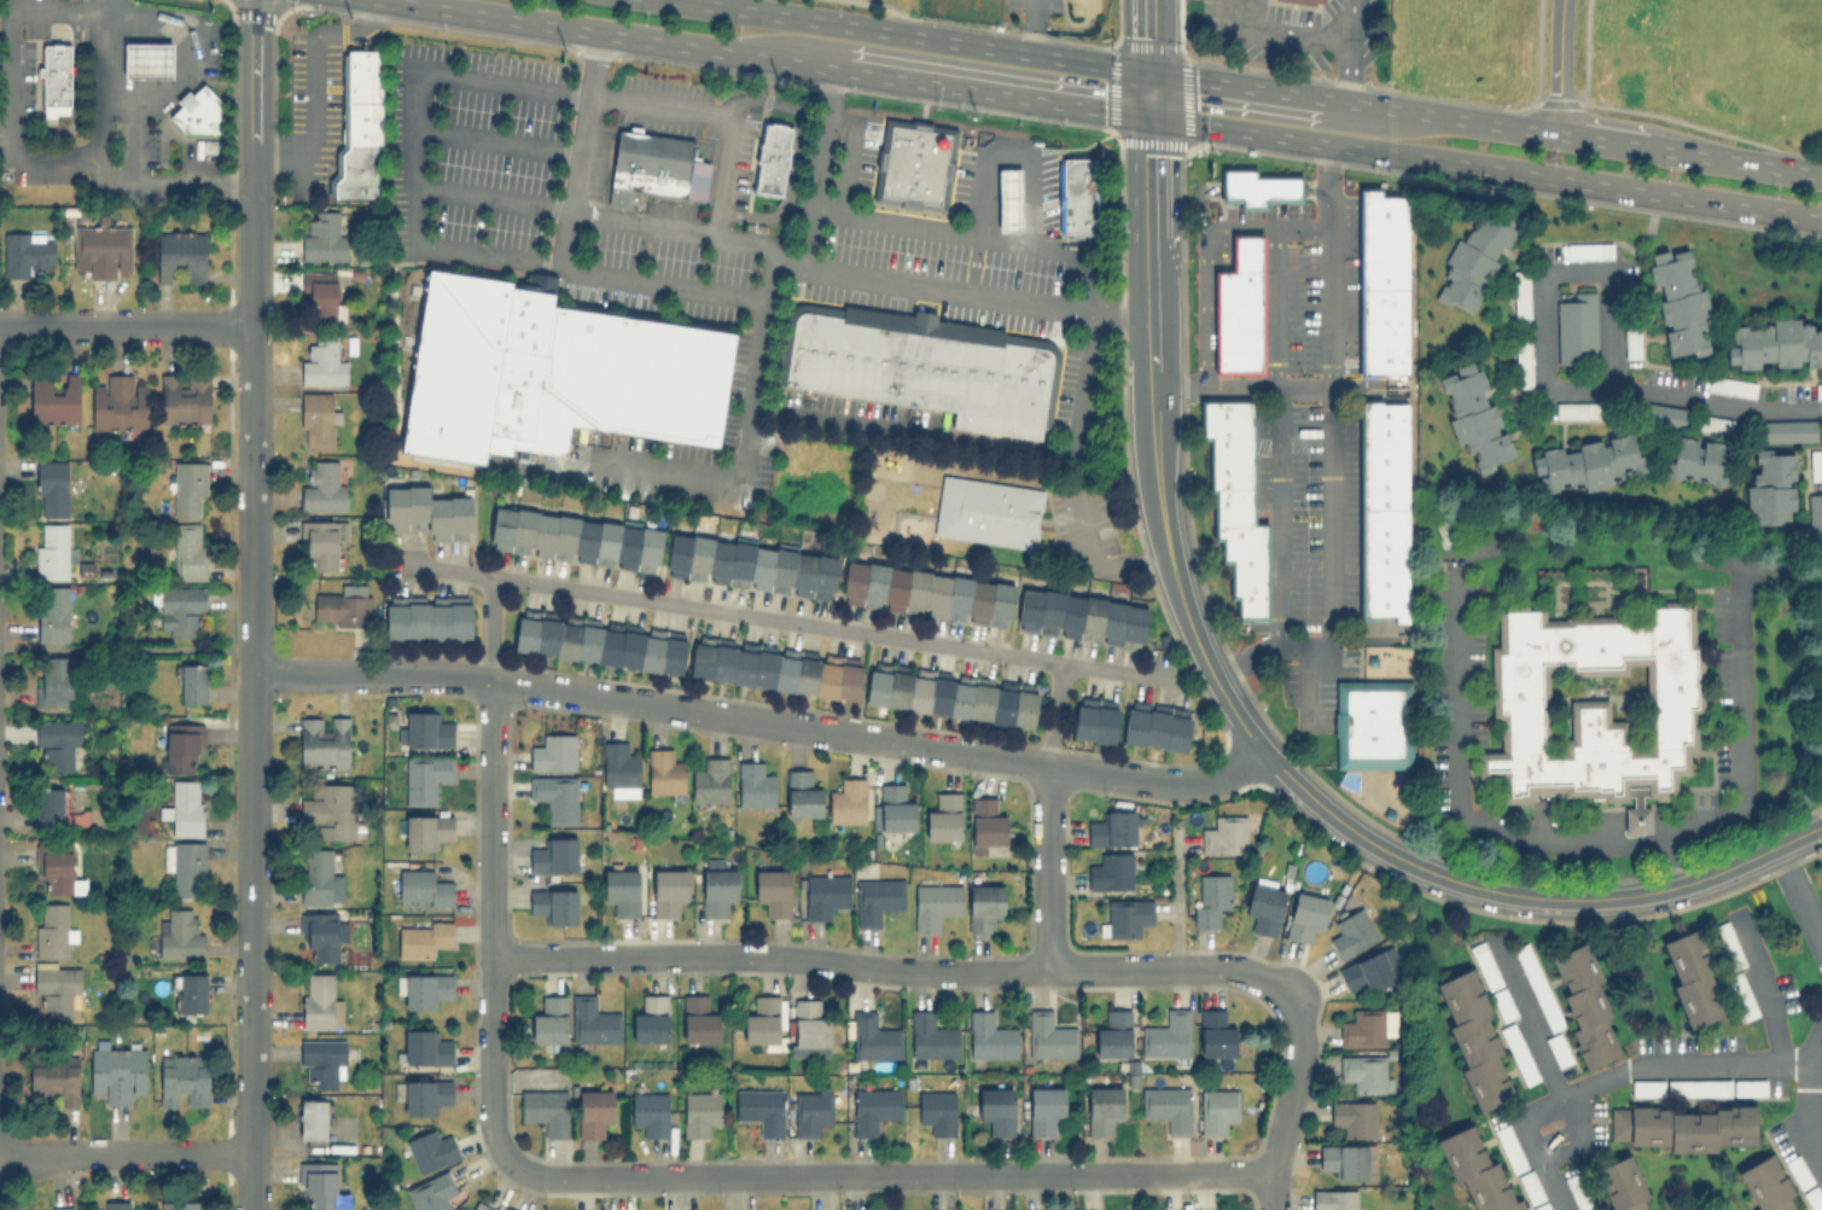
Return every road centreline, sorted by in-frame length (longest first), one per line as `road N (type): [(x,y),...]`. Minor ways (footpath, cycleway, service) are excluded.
road 1 (tertiary): [(1148,115),(1152,408),(1166,553),(1209,674),(1277,775),(1403,861),(1523,896),(1576,901),(1677,888),(1821,826)]
road 2 (residential): [(250,1209),(252,199)]
road 3 (residential): [(383,673),(489,680),(1172,784),(1222,776),(1259,754)]
road 4 (residential): [(489,958),(787,956),(927,971),(1221,966),(1282,989)]
road 5 (residential): [(1158,676),(401,563)]
road 6 (residential): [(512,1157),(563,1176),(1273,1173)]
road 7 (primary): [(1148,115),(1821,218)]
road 8 (residential): [(489,680),(489,1110),(512,1157)]
road 9 (primary): [(1147,72),(687,0)]
road 10 (primary): [(400,0),(834,68)]
road 11 (primary): [(834,68),(1148,115)]
road 12 (residential): [(252,327),(0,327)]
road 13 (residential): [(0,1148),(19,1156),(250,1152)]
road 14 (residential): [(1273,1209),(1299,1046),(1282,989)]
road 15 (primary): [(1560,134),(1347,101)]
road 16 (residential): [(1044,766),(1047,971)]
road 17 (primary): [(1347,101),(1147,72)]
road 18 (residential): [(252,199),(253,0)]
road 19 (primary): [(1821,174),(1655,149)]
road 20 (tertiary): [(1562,0),(1560,134)]
road 21 (residential): [(251,671),(383,673)]

